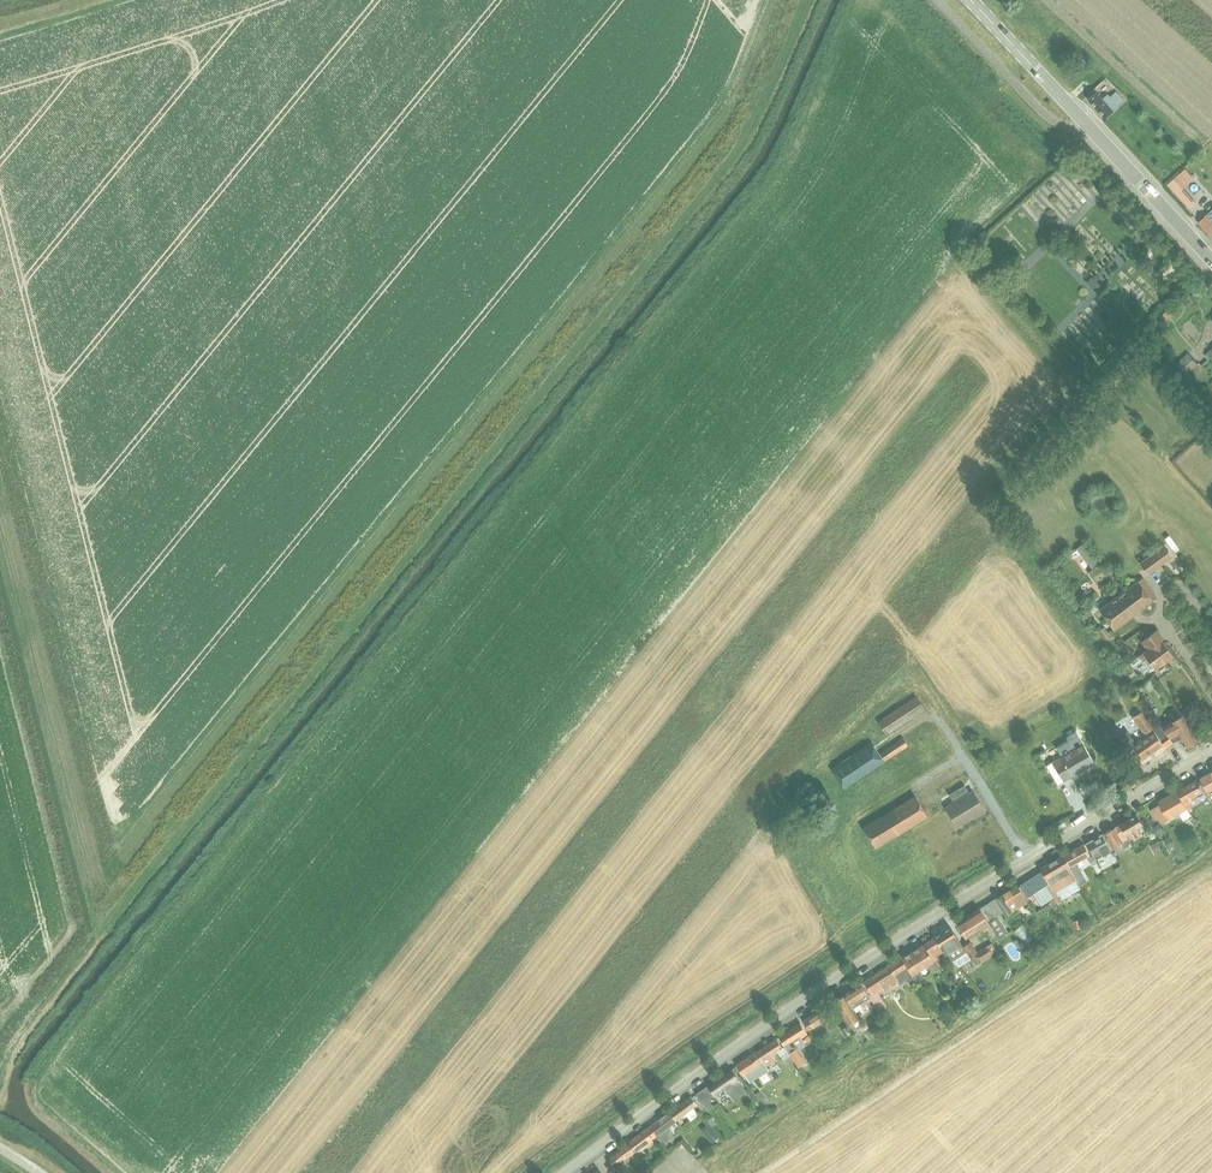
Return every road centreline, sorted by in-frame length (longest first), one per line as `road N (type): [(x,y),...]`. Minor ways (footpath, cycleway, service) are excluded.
road 1 (residential): [(561,1172),(815,992),(1211,753)]
road 2 (secondary): [(1211,260),(969,0)]

